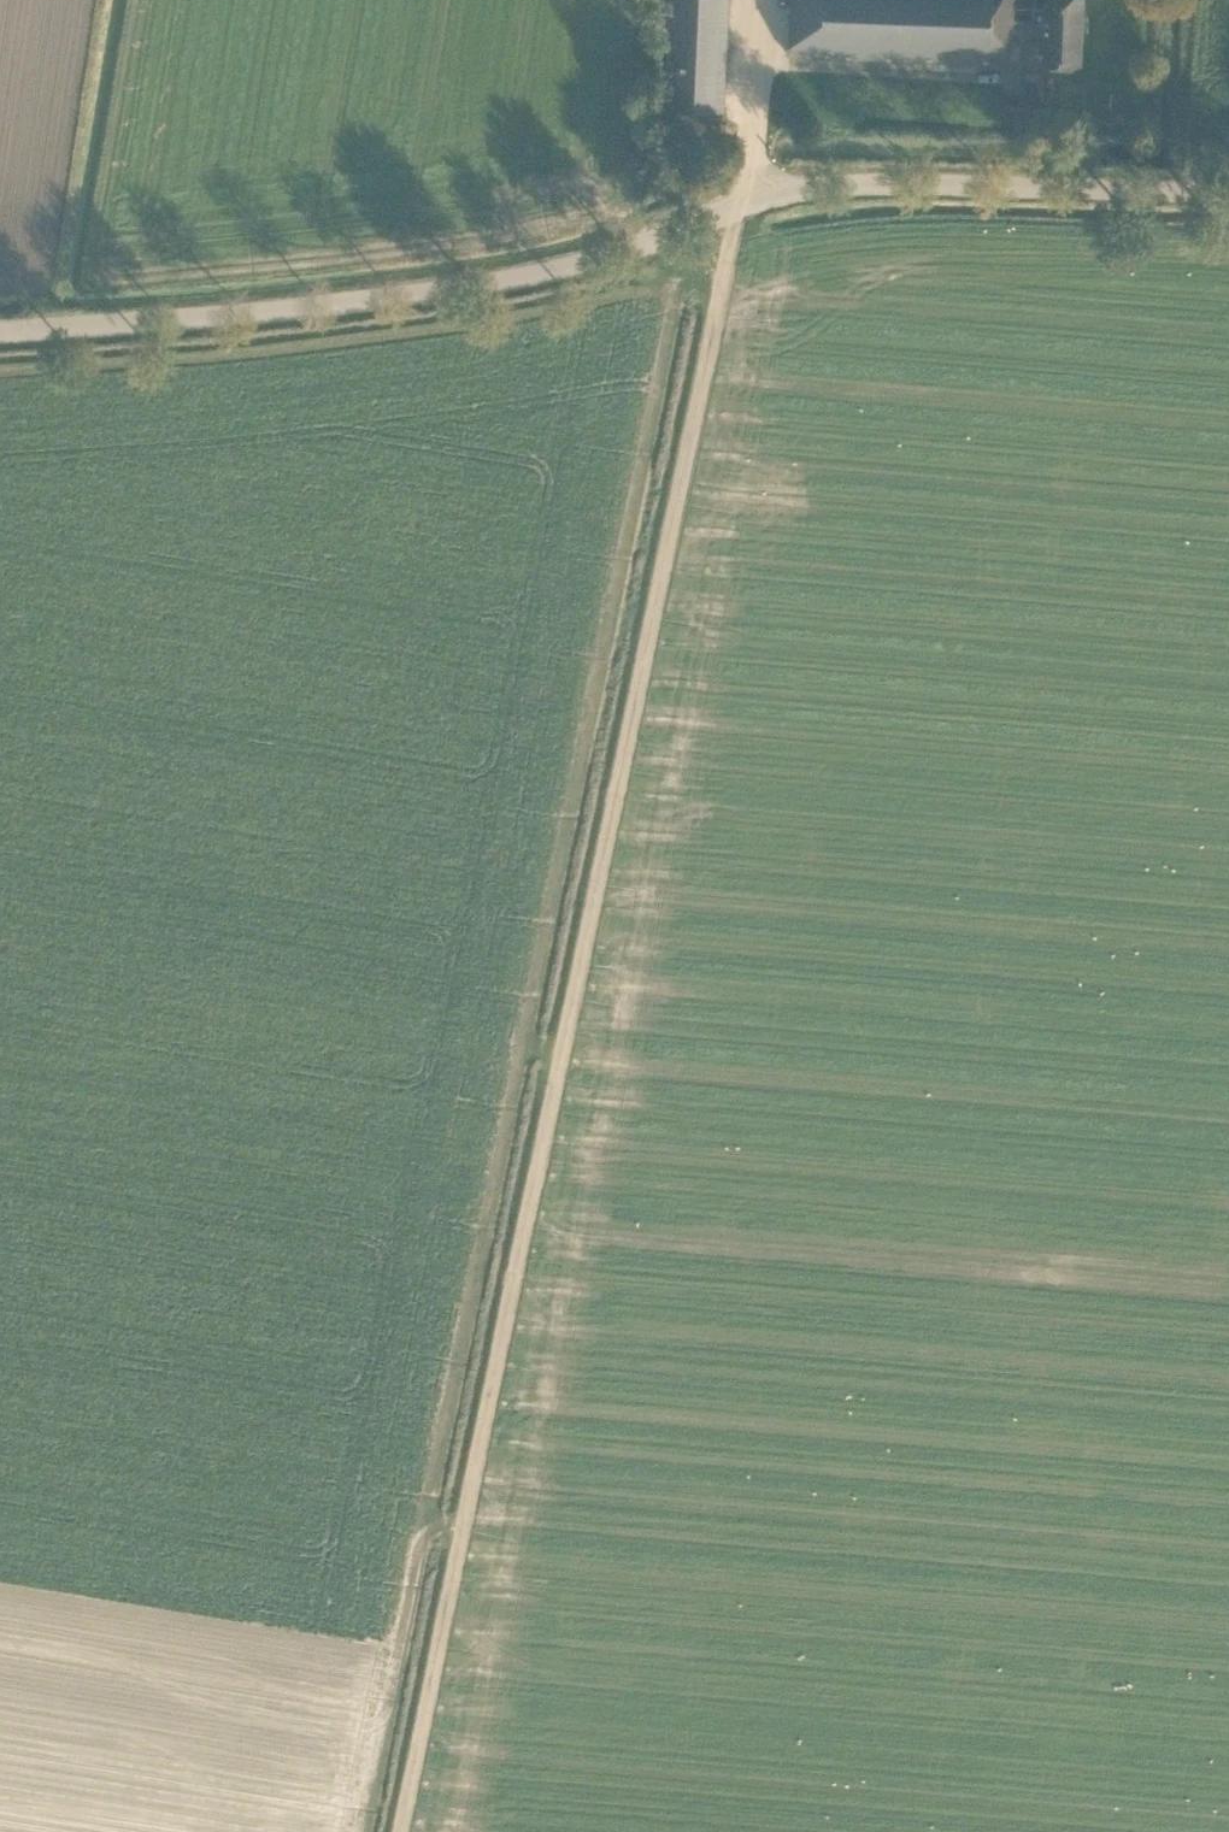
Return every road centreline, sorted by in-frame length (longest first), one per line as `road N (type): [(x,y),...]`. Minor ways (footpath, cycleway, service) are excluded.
road 1 (track): [(397,1831),(736,207)]
road 2 (tertiary): [(0,334),(216,318),(444,288),(598,255),(805,187),(885,180),(1228,188)]

